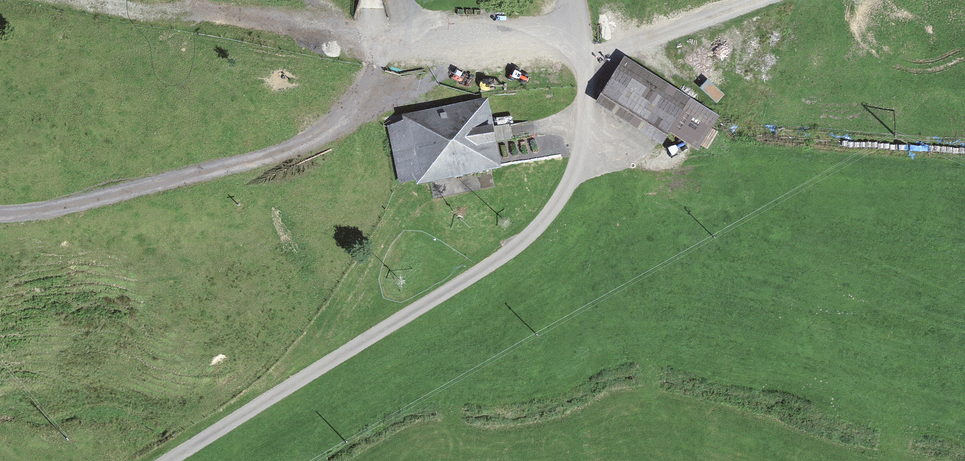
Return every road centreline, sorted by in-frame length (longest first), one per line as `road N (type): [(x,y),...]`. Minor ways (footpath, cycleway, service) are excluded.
road 1 (track): [(0,215),(296,148),(331,132),(358,107),(402,35),(421,22),(495,20),(587,59)]
road 2 (track): [(171,460),(530,234),(568,184),(587,59)]
road 3 (track): [(758,0),(587,59)]

